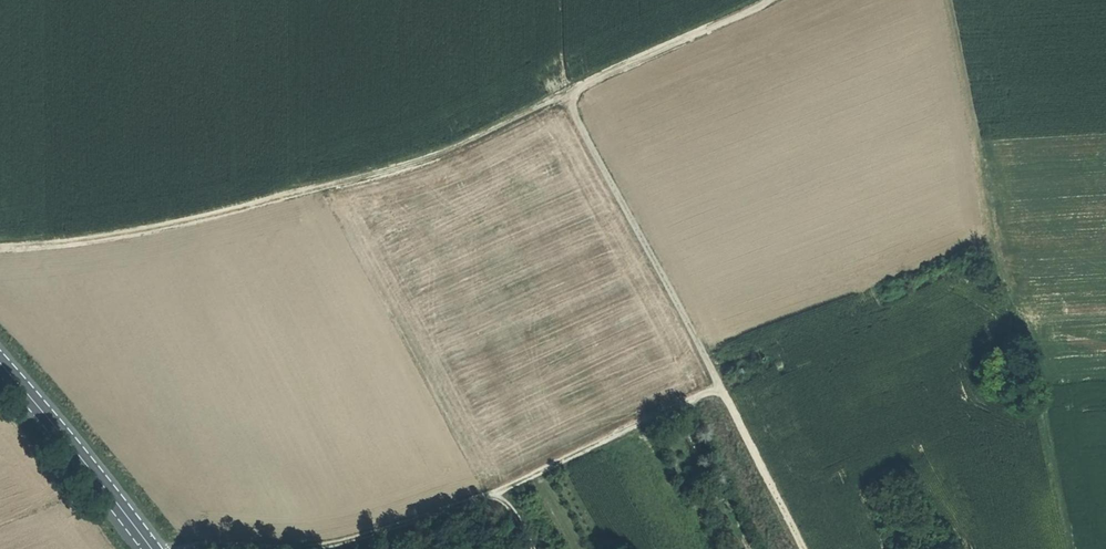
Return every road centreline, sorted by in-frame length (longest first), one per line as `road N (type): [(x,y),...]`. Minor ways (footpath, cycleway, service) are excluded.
road 1 (track): [(767,0),(408,164),(58,243),(0,246)]
road 2 (track): [(186,548),(304,547),(370,534),(492,492),(718,390)]
road 3 (track): [(1070,548),(992,235),(945,0)]
road 4 (track): [(564,95),(802,548)]
road 5 (secondary): [(153,548),(0,362)]

